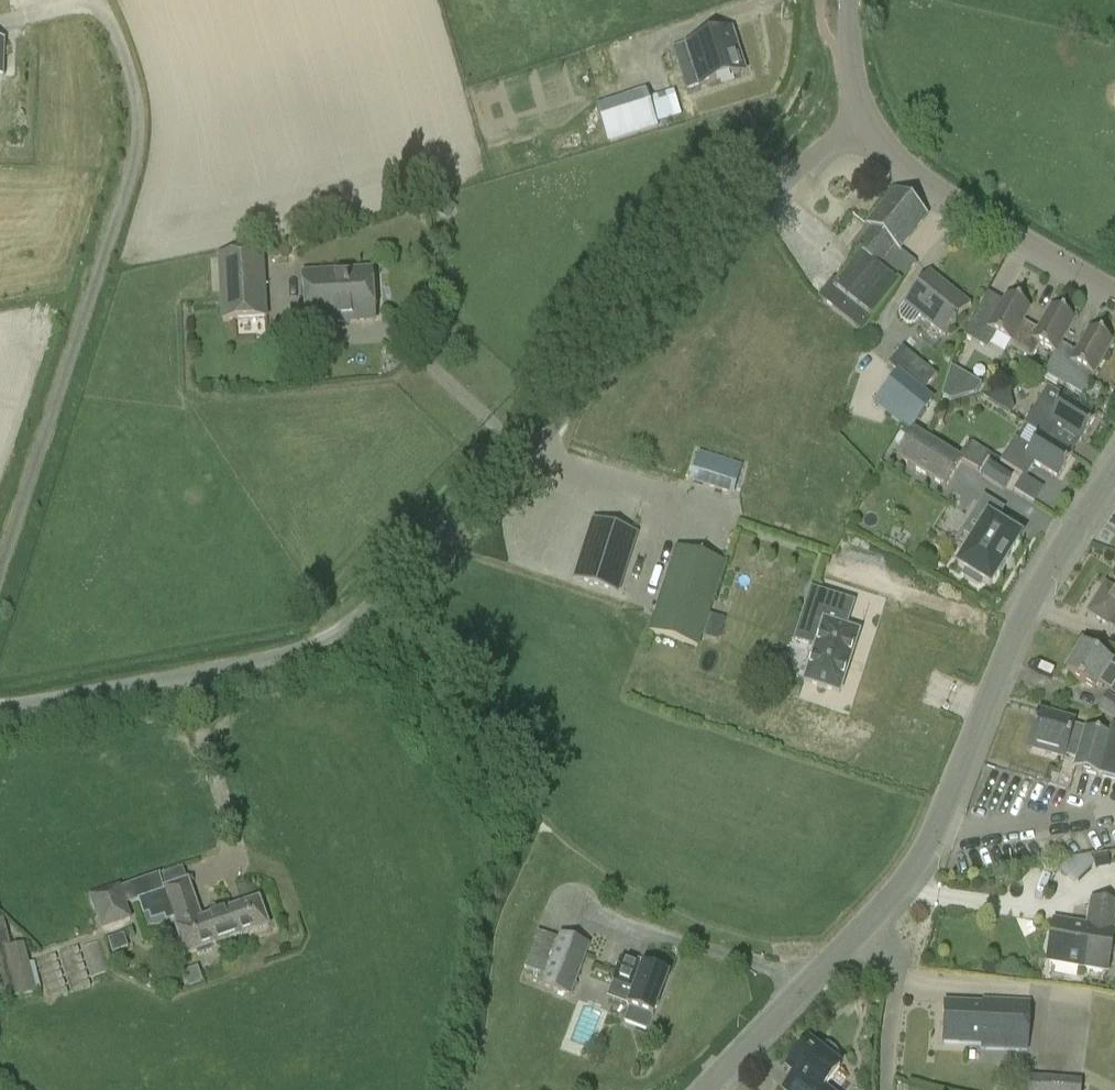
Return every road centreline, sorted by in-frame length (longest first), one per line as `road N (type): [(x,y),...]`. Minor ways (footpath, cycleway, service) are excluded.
road 1 (unclassified): [(0,703),(313,644),(364,615),(813,156),(865,122)]
road 2 (unclassified): [(0,565),(131,149),(126,73),(97,0)]
road 3 (tertiary): [(863,923),(906,874),(954,784),(1007,646),(1114,468)]
road 4 (tertiary): [(1114,298),(937,193),(881,146),(865,122)]
road 5 (tertiary): [(701,1089),(863,923)]
road 6 (residential): [(888,1089),(896,975),(888,945),(863,923)]
road 7 (tertiary): [(865,122),(853,84),(850,0)]

